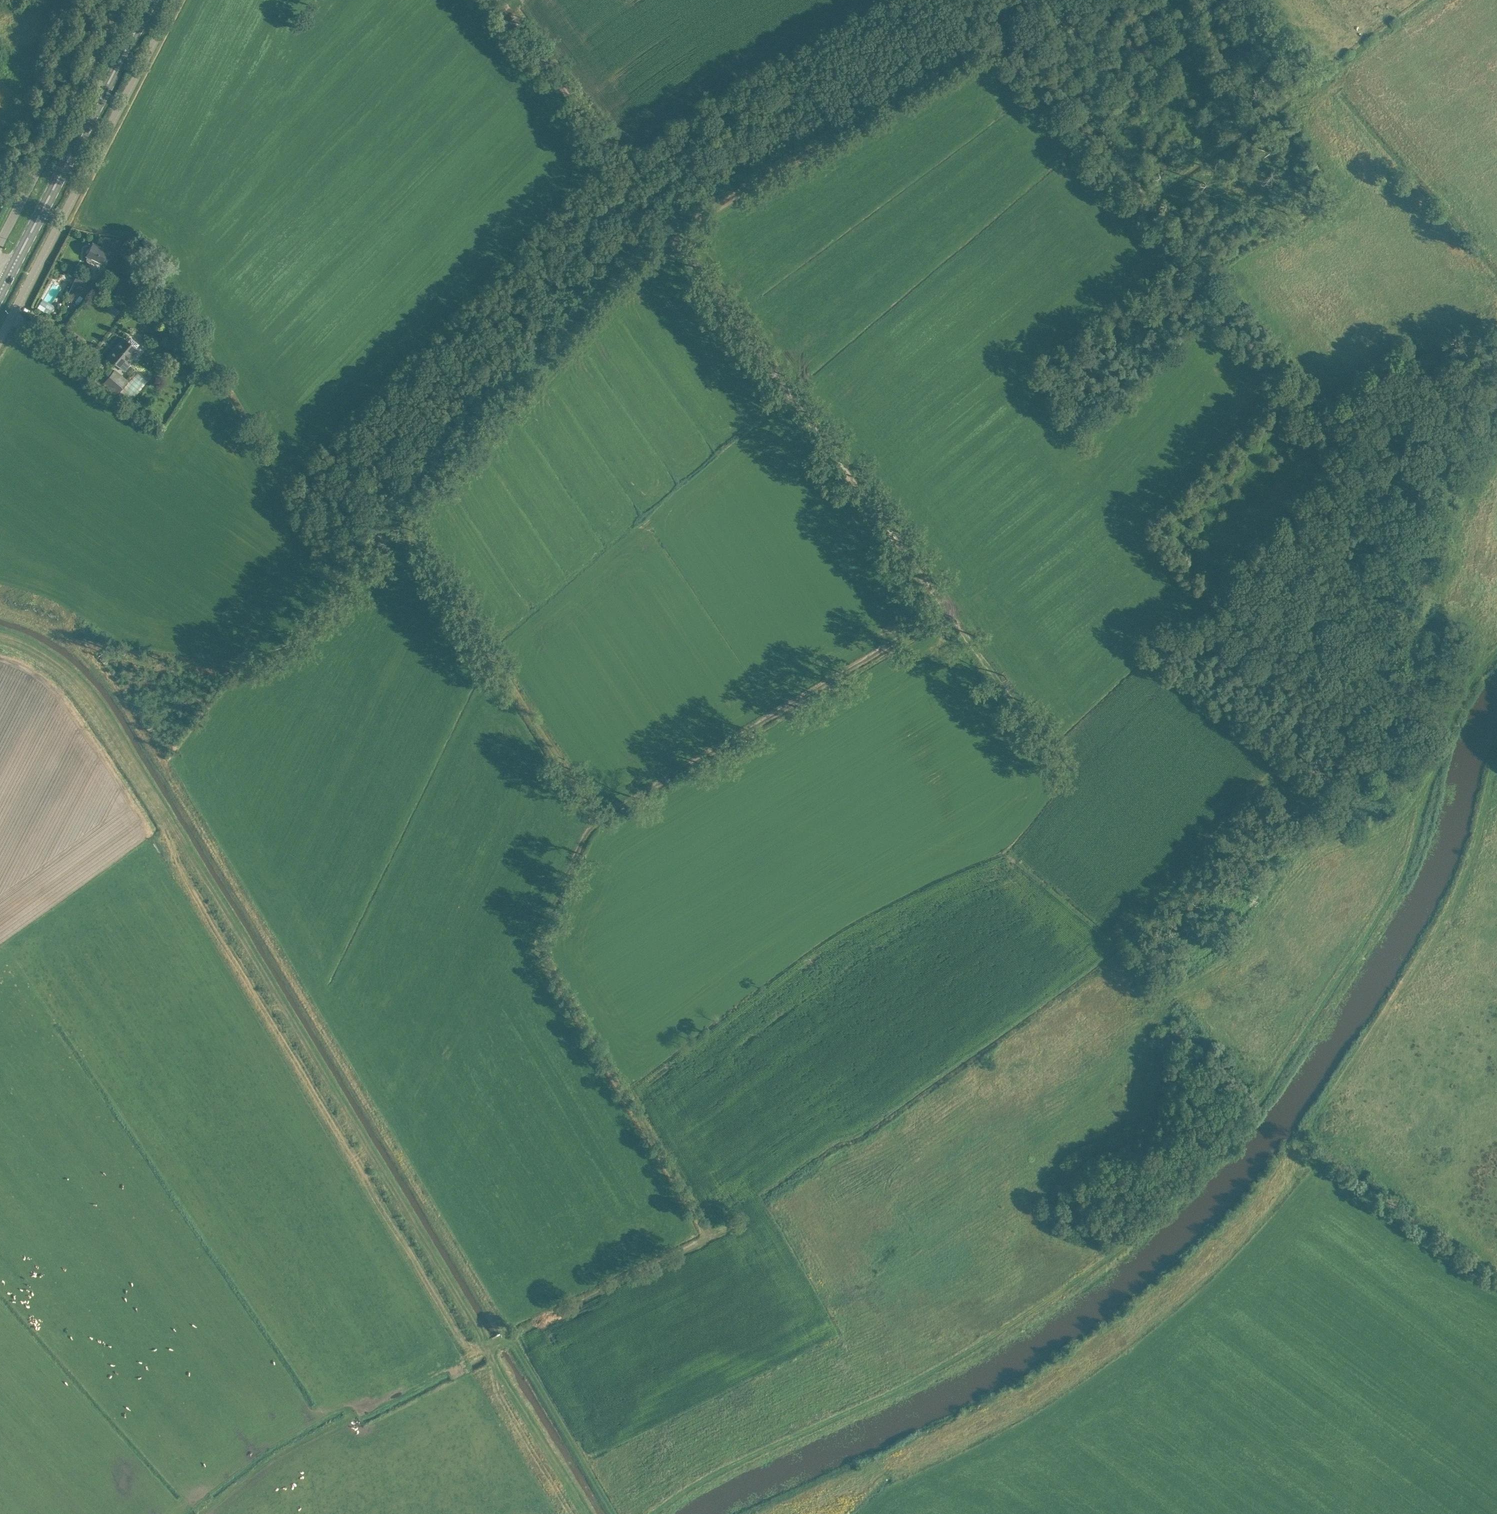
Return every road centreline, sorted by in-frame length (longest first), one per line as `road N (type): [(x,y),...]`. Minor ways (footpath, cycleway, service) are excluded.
road 1 (track): [(1496,649),(1450,706),(1416,849),(1262,1099),(1179,1192),(1096,1267),(972,1355),(764,1452),(653,1513)]
road 2 (unclassified): [(0,338),(178,0)]
road 3 (primary): [(10,276),(149,0)]
road 4 (unclassified): [(0,242),(126,0)]

